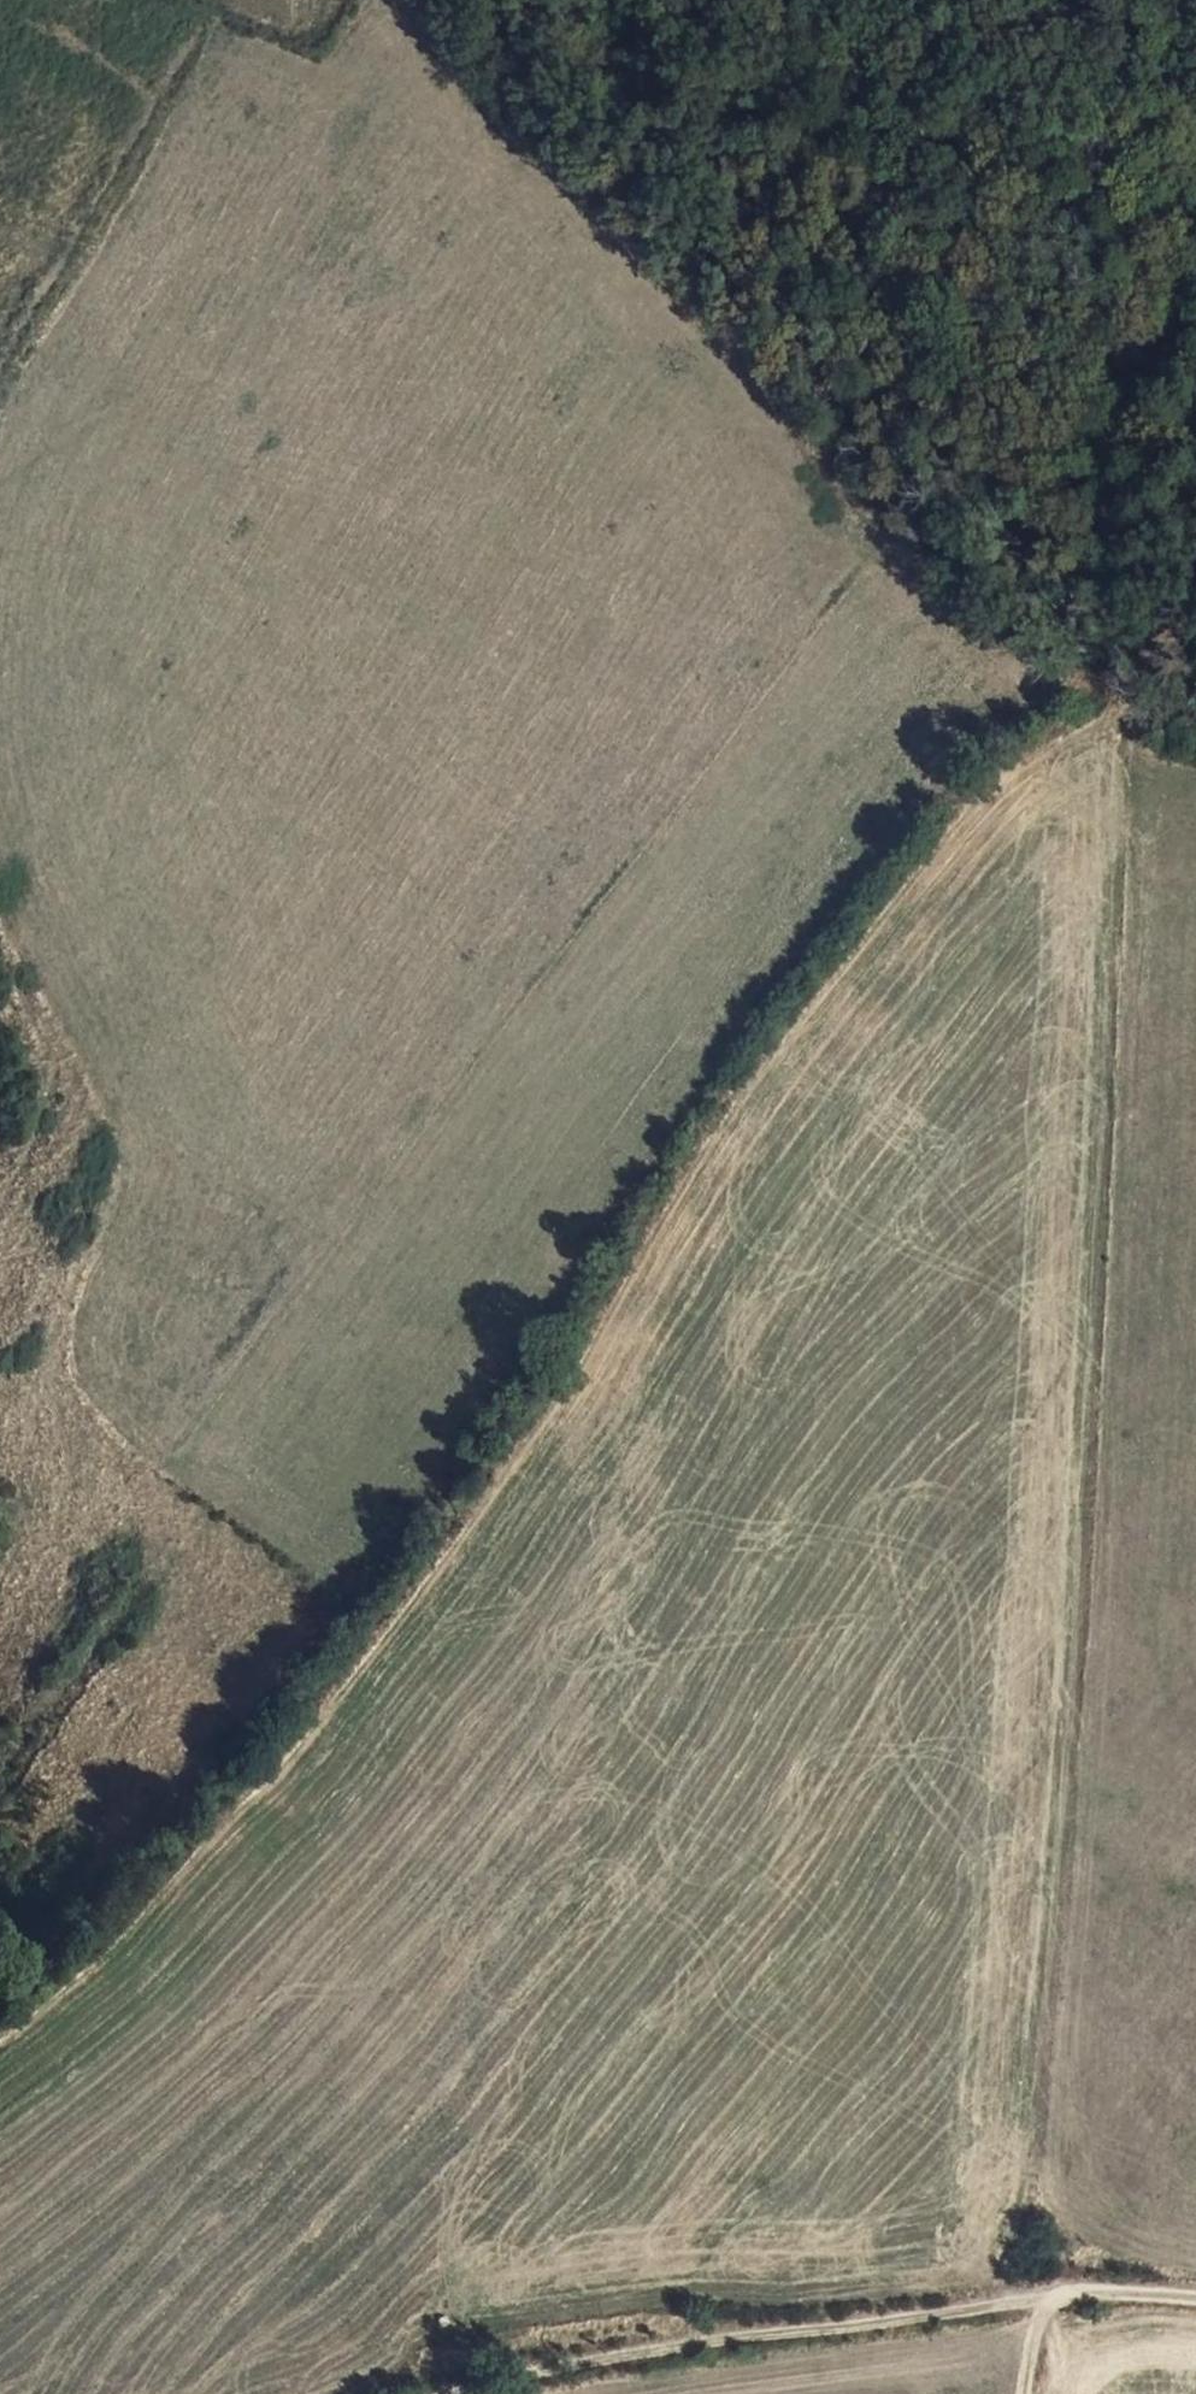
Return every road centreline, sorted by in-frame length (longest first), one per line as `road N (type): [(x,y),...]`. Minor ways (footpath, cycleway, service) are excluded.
road 1 (track): [(1195,2294),(1031,2302),(496,2375),(450,2393)]
road 2 (track): [(861,552),(1118,728),(1195,721)]

